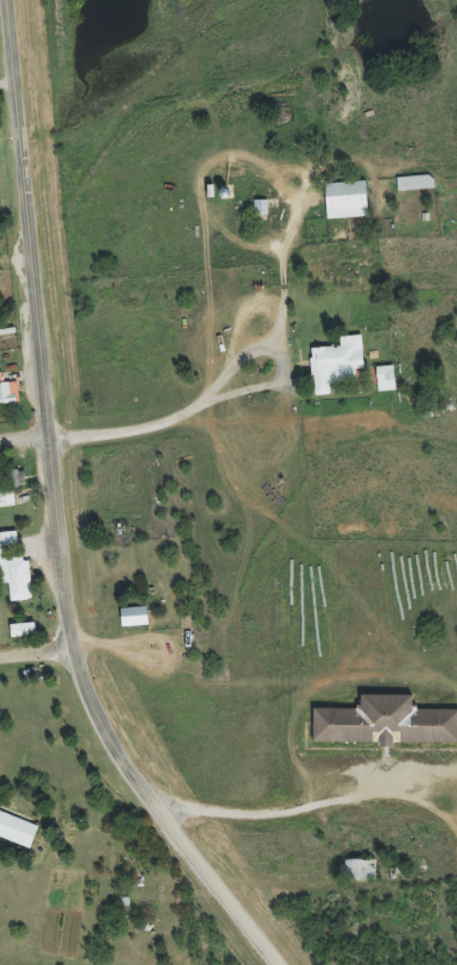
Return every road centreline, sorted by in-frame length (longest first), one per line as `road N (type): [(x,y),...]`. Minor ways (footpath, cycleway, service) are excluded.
road 1 (secondary): [(276,964),(130,778),(72,648),(7,0)]

